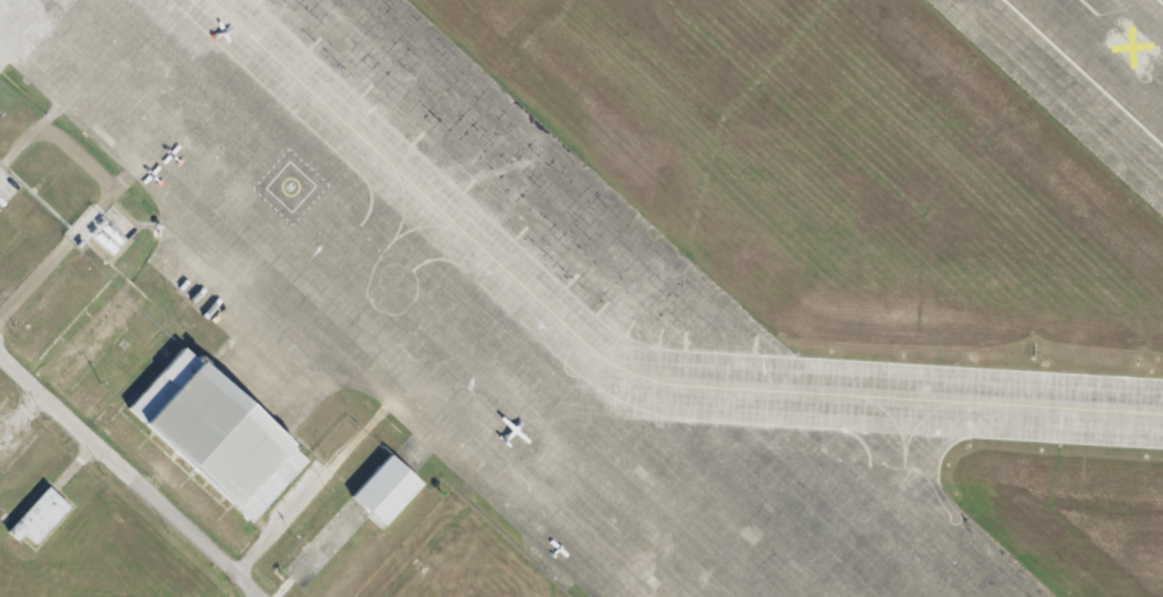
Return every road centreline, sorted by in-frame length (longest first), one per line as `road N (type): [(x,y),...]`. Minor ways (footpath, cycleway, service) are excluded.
road 1 (residential): [(259,596),(0,357)]

